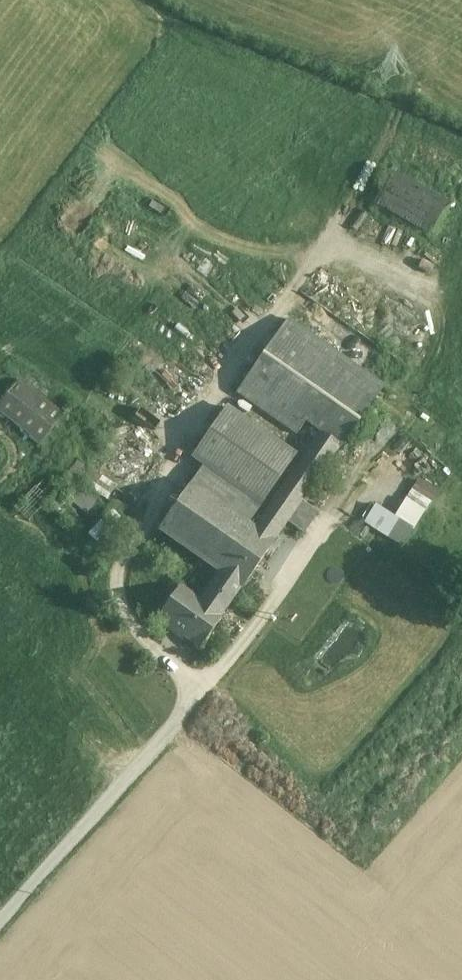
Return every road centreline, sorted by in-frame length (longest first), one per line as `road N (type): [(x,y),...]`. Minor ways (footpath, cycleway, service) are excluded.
road 1 (track): [(0,928),(258,632)]

